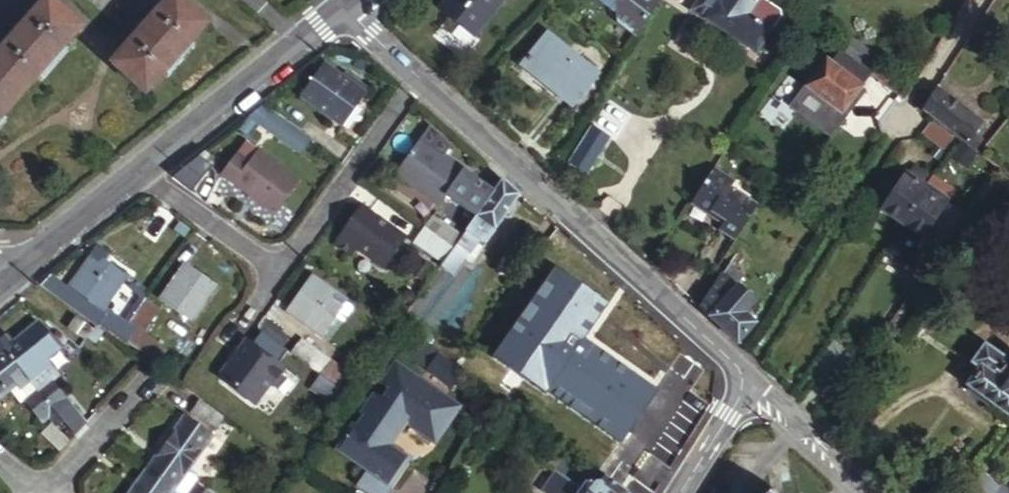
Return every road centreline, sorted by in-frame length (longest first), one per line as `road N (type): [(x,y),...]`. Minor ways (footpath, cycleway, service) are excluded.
road 1 (track): [(971,0),(743,379)]
road 2 (residential): [(421,80),(728,357),(743,379)]
road 3 (residential): [(344,5),(139,171)]
road 4 (residential): [(280,271),(421,80)]
road 5 (unclassified): [(880,492),(839,448),(743,379)]
road 6 (residential): [(139,171),(1,284)]
road 7 (residential): [(280,271),(139,171)]
road 8 (residential): [(156,369),(43,492)]
road 9 (residential): [(743,379),(738,400),(679,492)]

